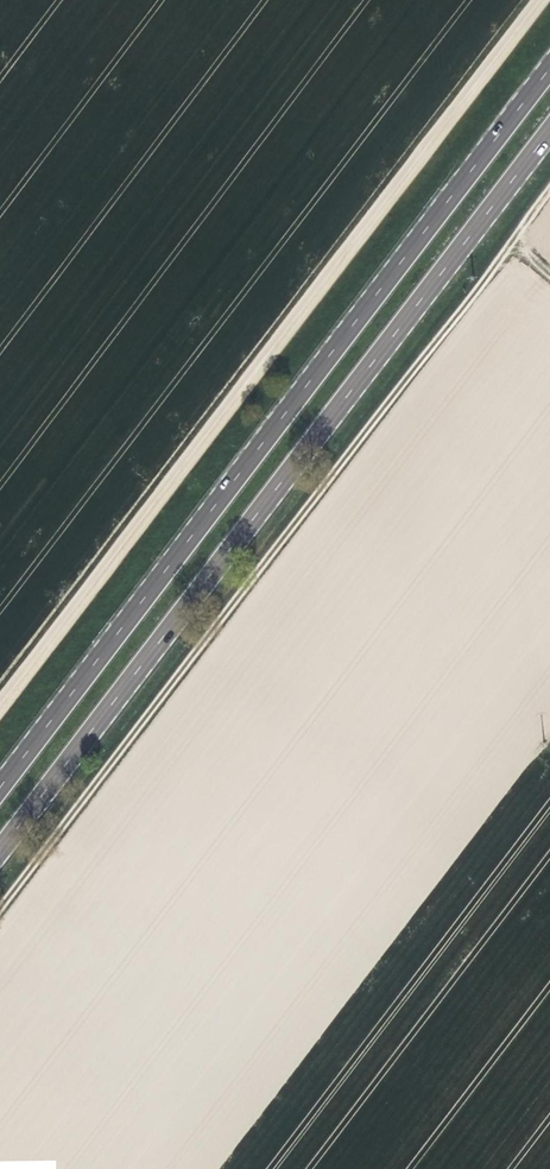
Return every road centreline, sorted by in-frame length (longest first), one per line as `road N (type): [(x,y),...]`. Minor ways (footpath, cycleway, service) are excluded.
road 1 (trunk): [(549,68),(0,786)]
road 2 (trunk): [(0,848),(549,131)]
road 3 (track): [(549,275),(512,242),(0,906)]
road 4 (unclassified): [(0,705),(540,0)]

